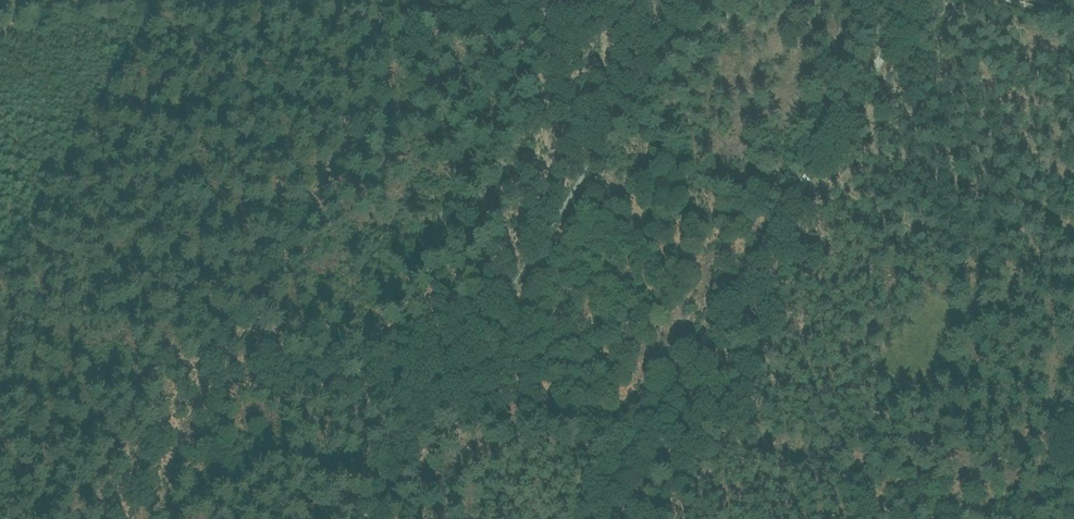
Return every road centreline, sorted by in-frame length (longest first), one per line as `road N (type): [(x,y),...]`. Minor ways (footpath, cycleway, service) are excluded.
road 1 (track): [(0,334),(633,424),(575,518)]
road 2 (track): [(633,424),(910,0)]
road 3 (track): [(633,424),(846,469),(882,495),(937,510)]

